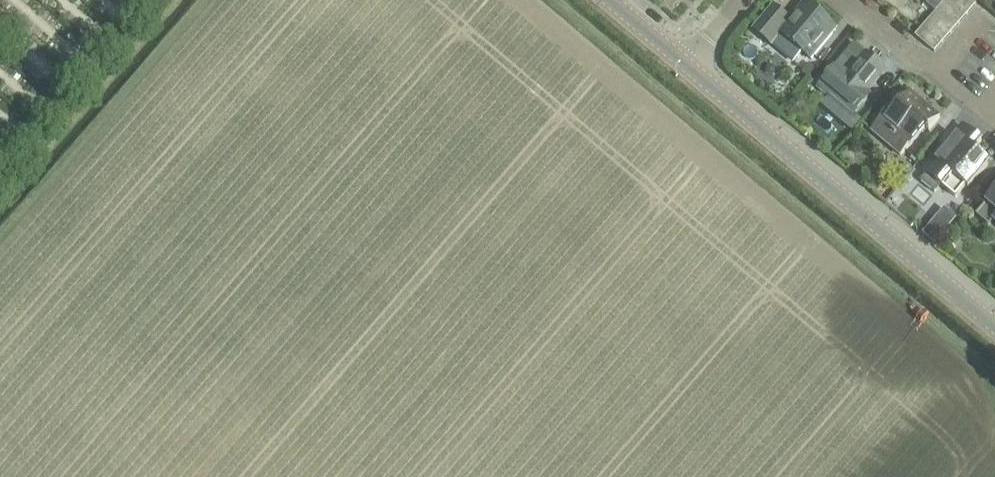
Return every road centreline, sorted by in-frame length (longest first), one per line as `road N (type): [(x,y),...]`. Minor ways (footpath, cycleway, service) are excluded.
road 1 (tertiary): [(994,321),(688,68)]
road 2 (unclassified): [(994,116),(853,0)]

